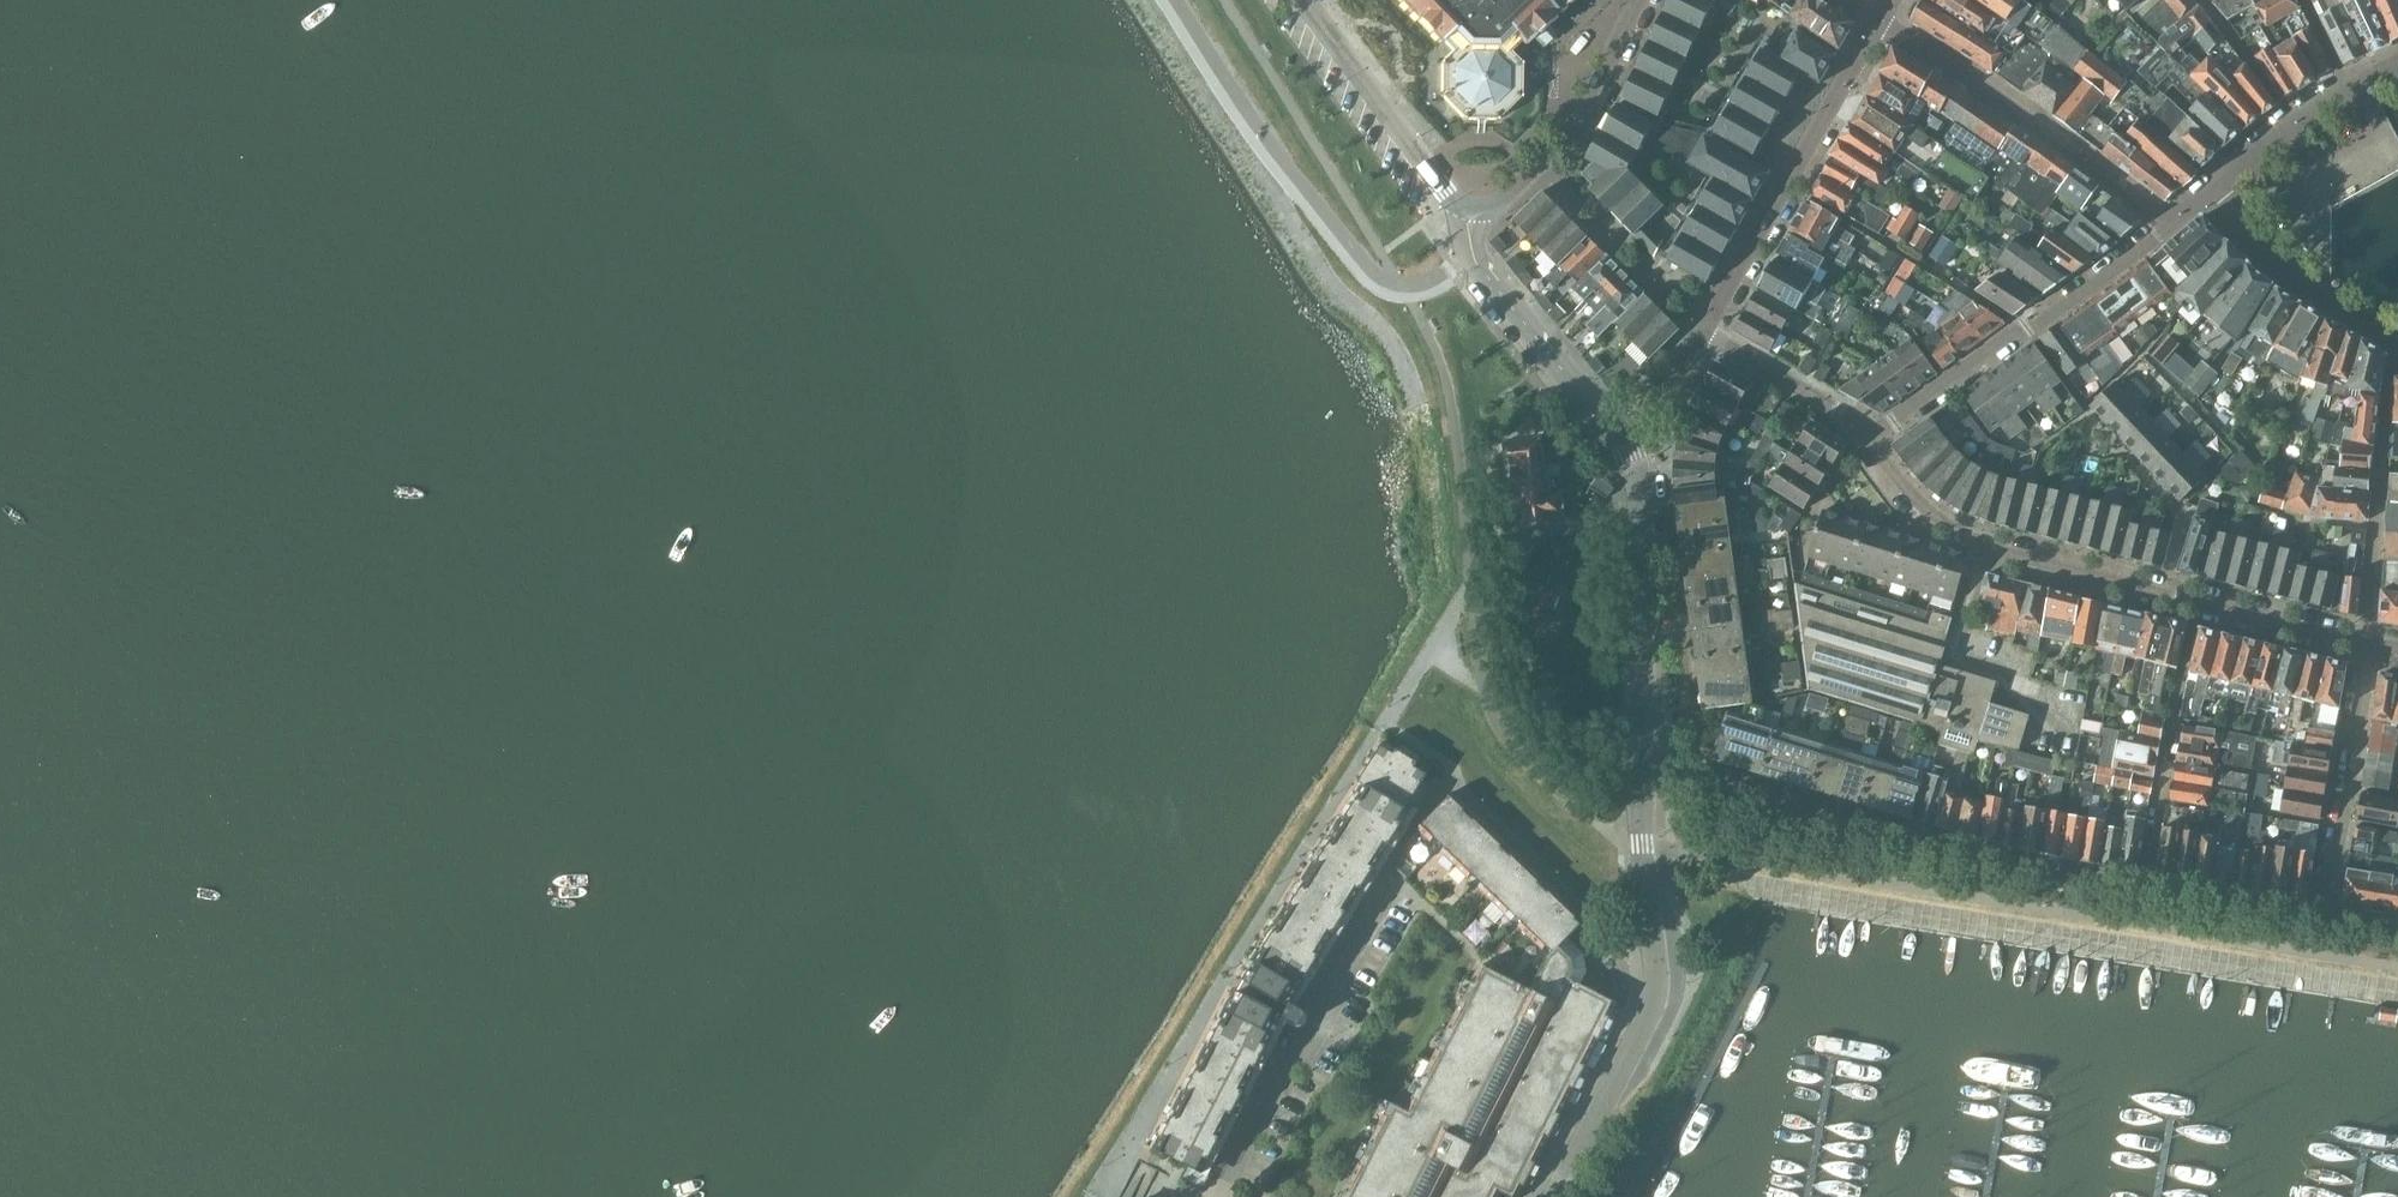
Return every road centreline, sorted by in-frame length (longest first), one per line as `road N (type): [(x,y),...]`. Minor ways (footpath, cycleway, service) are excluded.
road 1 (residential): [(2143,885),(1882,834),(1703,780),(1693,766),(1676,598),(1667,585),(1641,577)]
road 2 (residential): [(1554,1196),(1652,997),(1641,577)]
road 3 (residential): [(1872,441),(1941,520),(1988,550),(2198,603)]
road 4 (residential): [(1872,441),(2169,222)]
road 5 (residential): [(1706,332),(1882,16)]
road 6 (residential): [(1217,1196),(1291,1048),(1308,1042),(1330,1002),(1324,982),(1383,890)]
road 7 (residential): [(2169,222),(1882,16)]
road 8 (residential): [(1472,207),(1477,263),(1636,457)]
road 9 (residential): [(2143,885),(2198,603)]
road 10 (residential): [(1472,207),(1498,202),(1578,121),(1639,0)]
road 11 (residential): [(2327,914),(2369,642)]
road 12 (residential): [(1310,0),(1445,193),(1472,207)]
road 13 (residential): [(2397,344),(2301,280),(2212,186)]
road 14 (residential): [(2212,186),(2292,119),(2397,62)]
road 15 (residential): [(1706,332),(1842,408),(1872,441)]
road 16 (residential): [(2327,914),(2143,885)]
road 17 (residential): [(2198,603),(2369,642)]
road 18 (residential): [(1636,457),(1706,332)]

